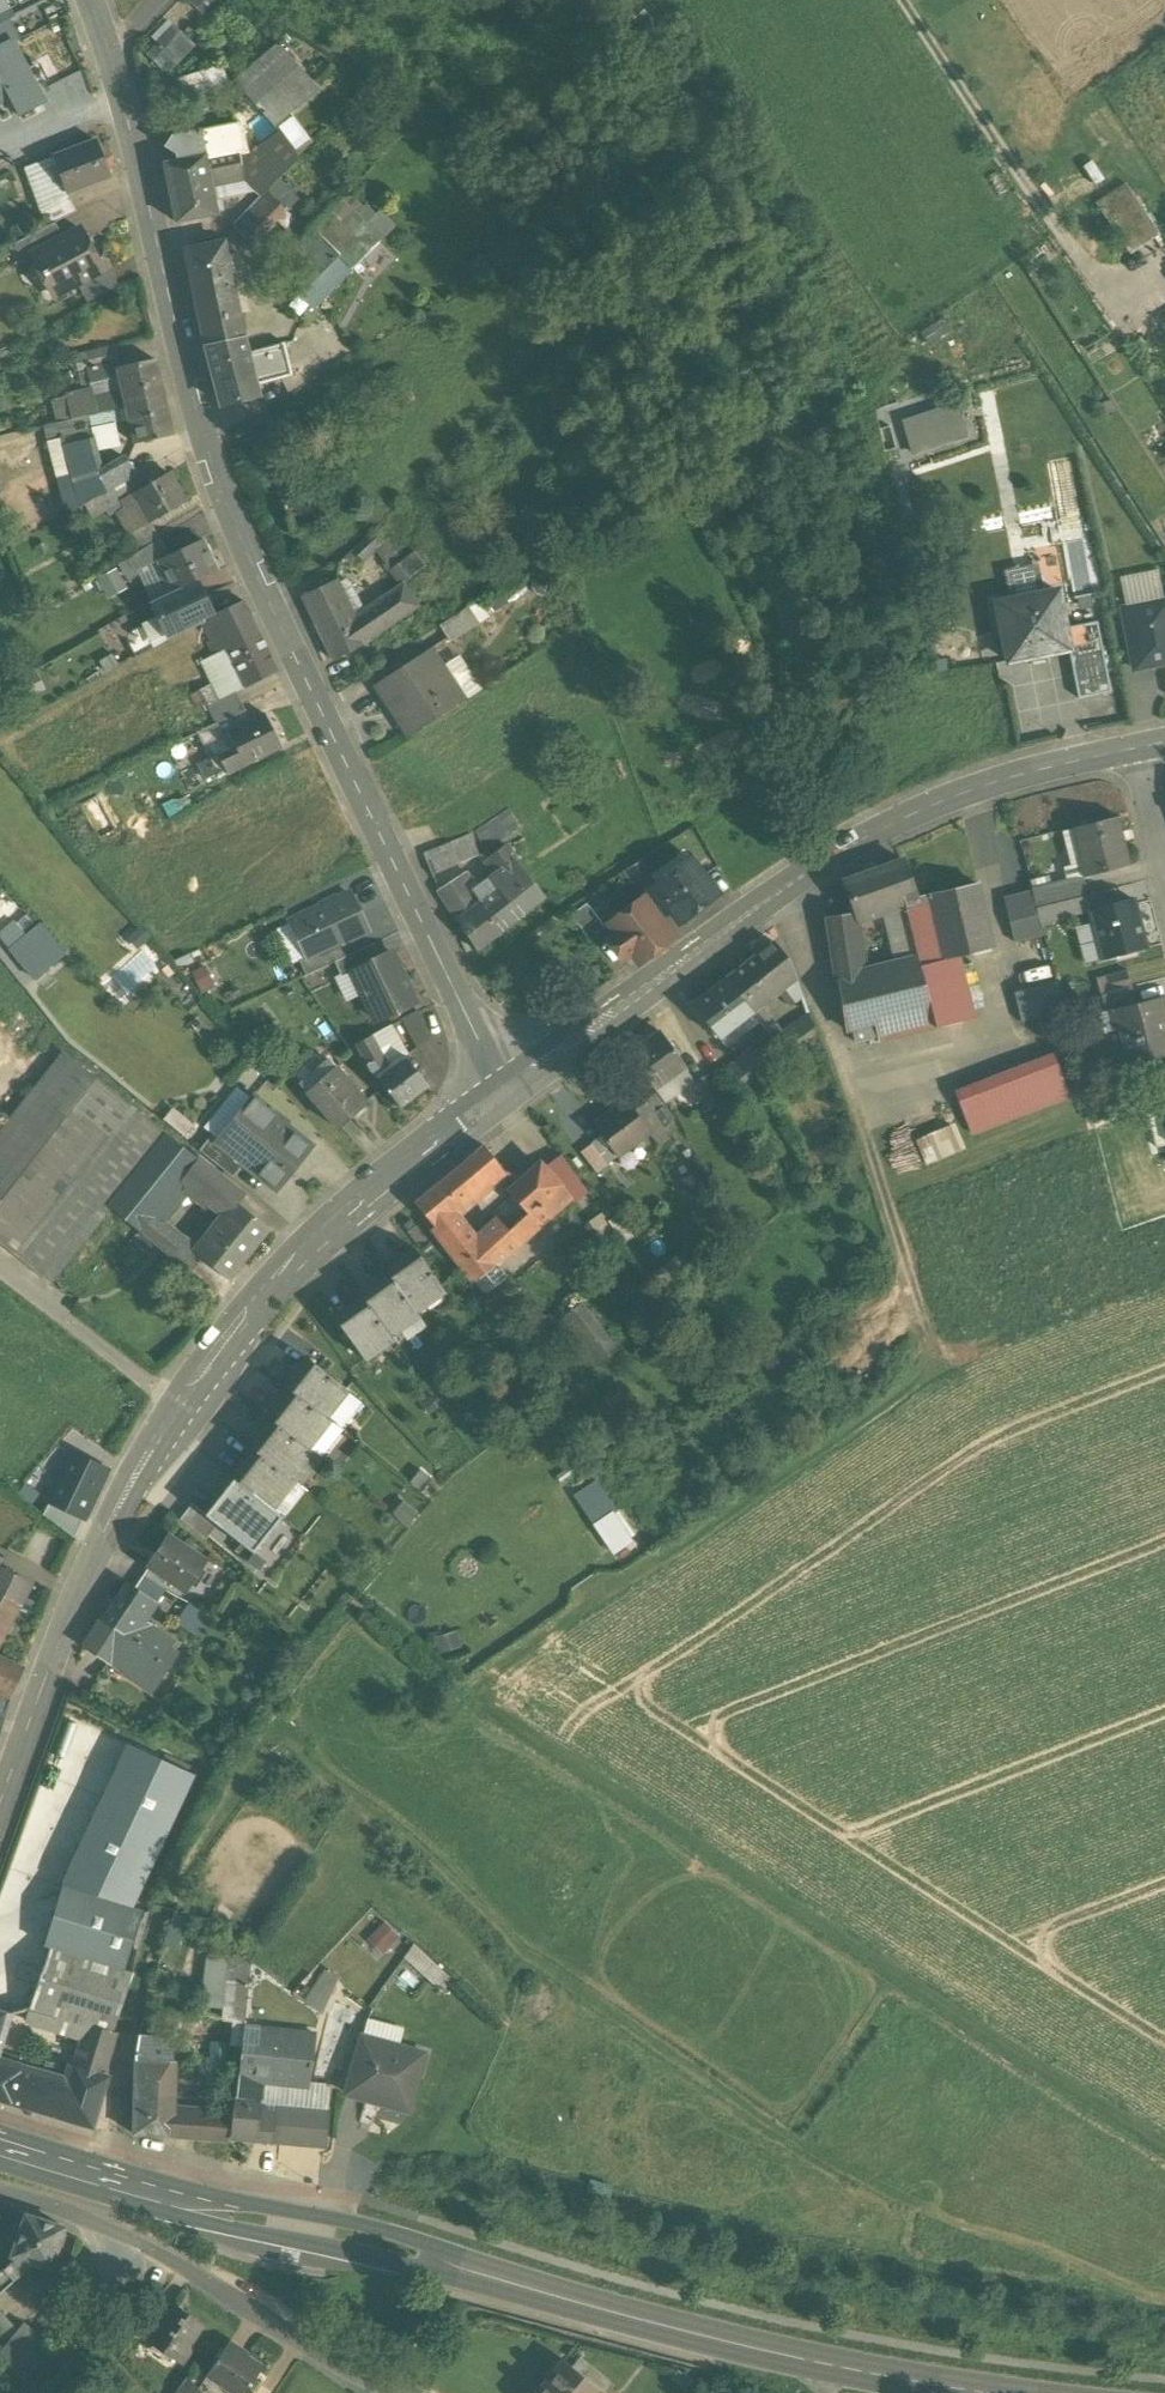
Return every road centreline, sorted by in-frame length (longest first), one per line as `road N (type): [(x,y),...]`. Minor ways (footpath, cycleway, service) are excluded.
road 1 (track): [(1164,2148),(473,1694),(929,1374),(938,1335),(878,1173)]
road 2 (tertiary): [(496,1101),(249,559),(184,362),(110,50),(89,0)]
road 3 (tertiary): [(984,2392),(733,2346),(364,2240),(220,2211),(0,2142)]
road 4 (tertiary): [(0,1807),(95,1558),(179,1406),(323,1231),(496,1101)]
road 5 (residential): [(1135,748),(969,788),(871,835),(496,1101)]
road 6 (residential): [(385,2392),(152,2253),(43,2205),(0,2196)]
road 7 (track): [(903,0),(1100,295)]
road 8 (track): [(179,1406),(0,1268)]

